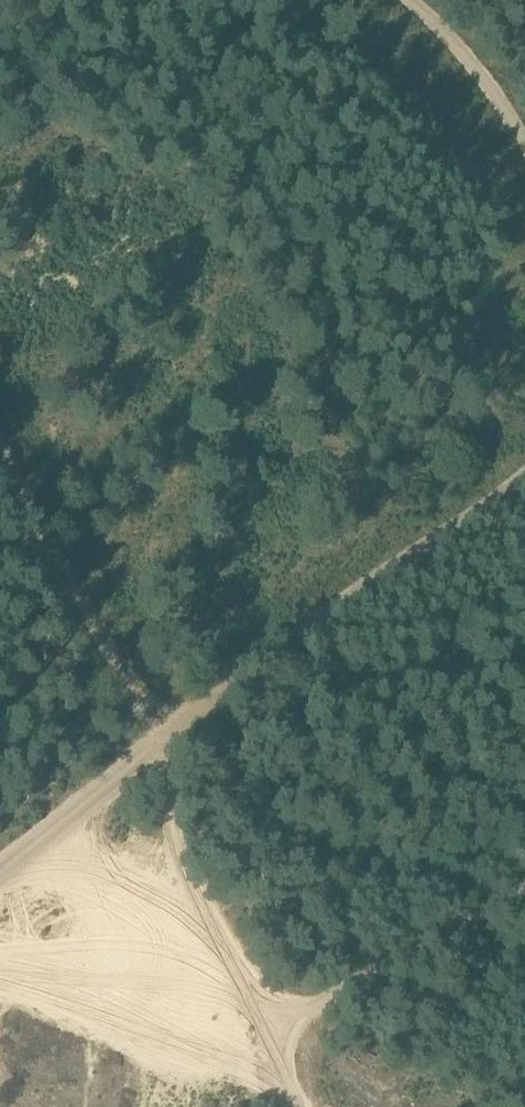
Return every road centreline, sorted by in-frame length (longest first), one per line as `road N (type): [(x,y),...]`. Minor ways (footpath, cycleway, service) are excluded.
road 1 (track): [(524,458),(0,855)]
road 2 (track): [(167,724),(0,453)]
road 3 (track): [(431,0),(524,146)]

